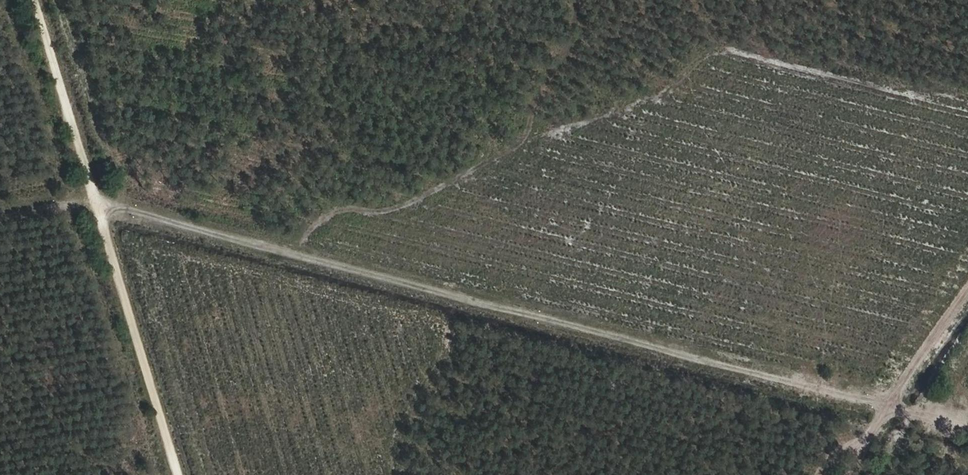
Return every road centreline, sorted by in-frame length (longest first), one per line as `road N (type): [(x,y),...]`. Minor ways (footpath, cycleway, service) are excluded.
road 1 (track): [(98,207),(967,428)]
road 2 (track): [(179,474),(35,0)]
road 3 (track): [(846,474),(967,298)]

